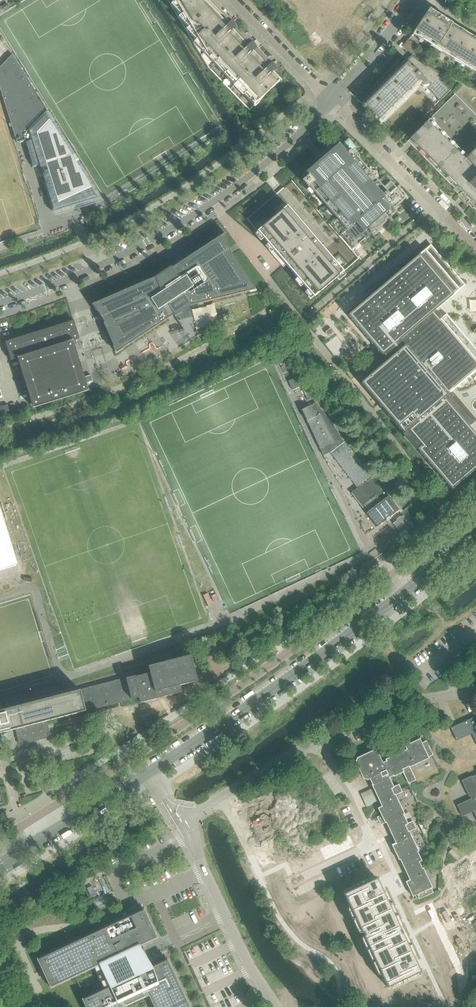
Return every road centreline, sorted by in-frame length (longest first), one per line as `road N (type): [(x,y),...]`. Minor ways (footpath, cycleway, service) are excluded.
road 1 (residential): [(0,864),(261,695),(475,533)]
road 2 (residential): [(332,100),(213,203),(110,262),(0,302)]
road 3 (residential): [(475,245),(332,100)]
road 4 (residential): [(332,100),(232,0)]
road 5 (residential): [(413,0),(332,100)]

